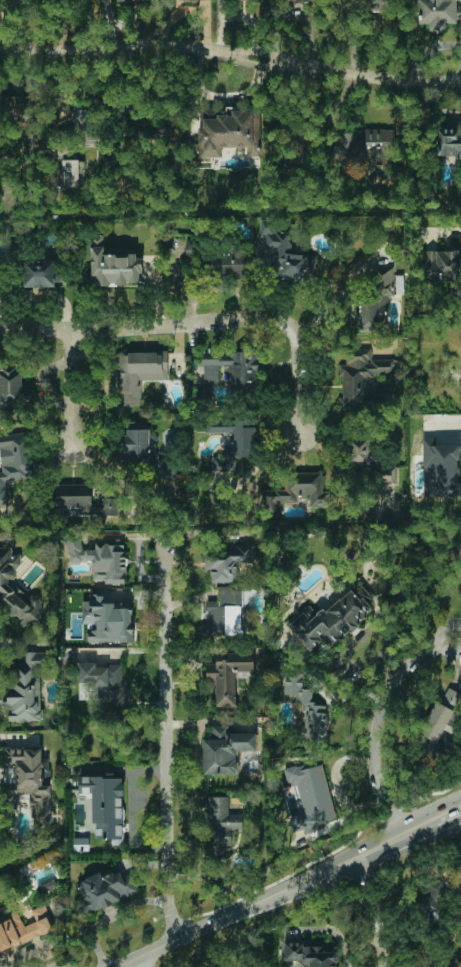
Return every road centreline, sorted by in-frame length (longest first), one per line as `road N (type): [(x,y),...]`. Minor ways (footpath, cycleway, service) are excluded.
road 1 (residential): [(460,74),(371,78),(163,47),(0,51)]
road 2 (residential): [(300,434),(296,338),(271,318),(0,328)]
road 3 (residential): [(183,937),(167,906),(162,544)]
road 4 (tertiary): [(432,822),(119,966)]
road 5 (residential): [(399,837),(374,763),(376,714),(399,672),(438,644)]

